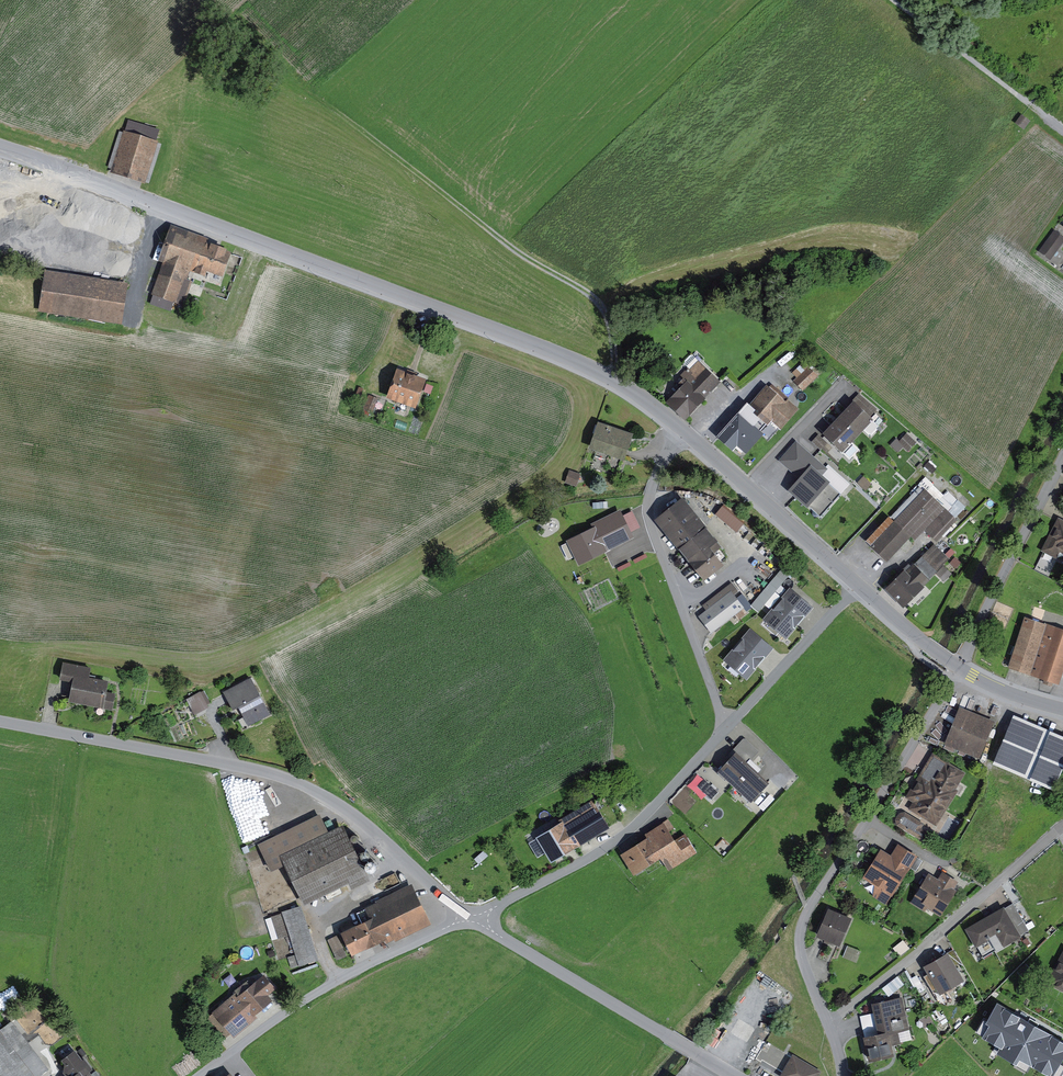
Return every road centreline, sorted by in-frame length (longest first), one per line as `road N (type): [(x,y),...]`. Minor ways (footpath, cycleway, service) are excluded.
road 1 (tertiary): [(680,428),(582,364),(0,146)]
road 2 (residential): [(0,719),(269,771),(317,789),(369,823),(470,917)]
road 3 (track): [(613,379),(609,316),(599,302),(503,239),(291,74)]
road 4 (residential): [(829,1021),(804,956),(809,912),(960,668)]
road 5 (unclassified): [(470,917),(596,857),(640,824),(729,726)]
road 6 (residential): [(680,428),(648,511),(729,726)]
road 7 (unclassified): [(200,1075),(323,991),(470,917)]
road 8 (residential): [(470,917),(737,1075)]
road 9 (residential): [(829,1021),(1062,832)]
road 10 (tertiary): [(860,586),(680,428)]
road 11 (residential): [(960,668),(1062,457)]
road 12 (unclassified): [(729,726),(860,586)]
road 13 (tertiary): [(960,668),(860,586)]

